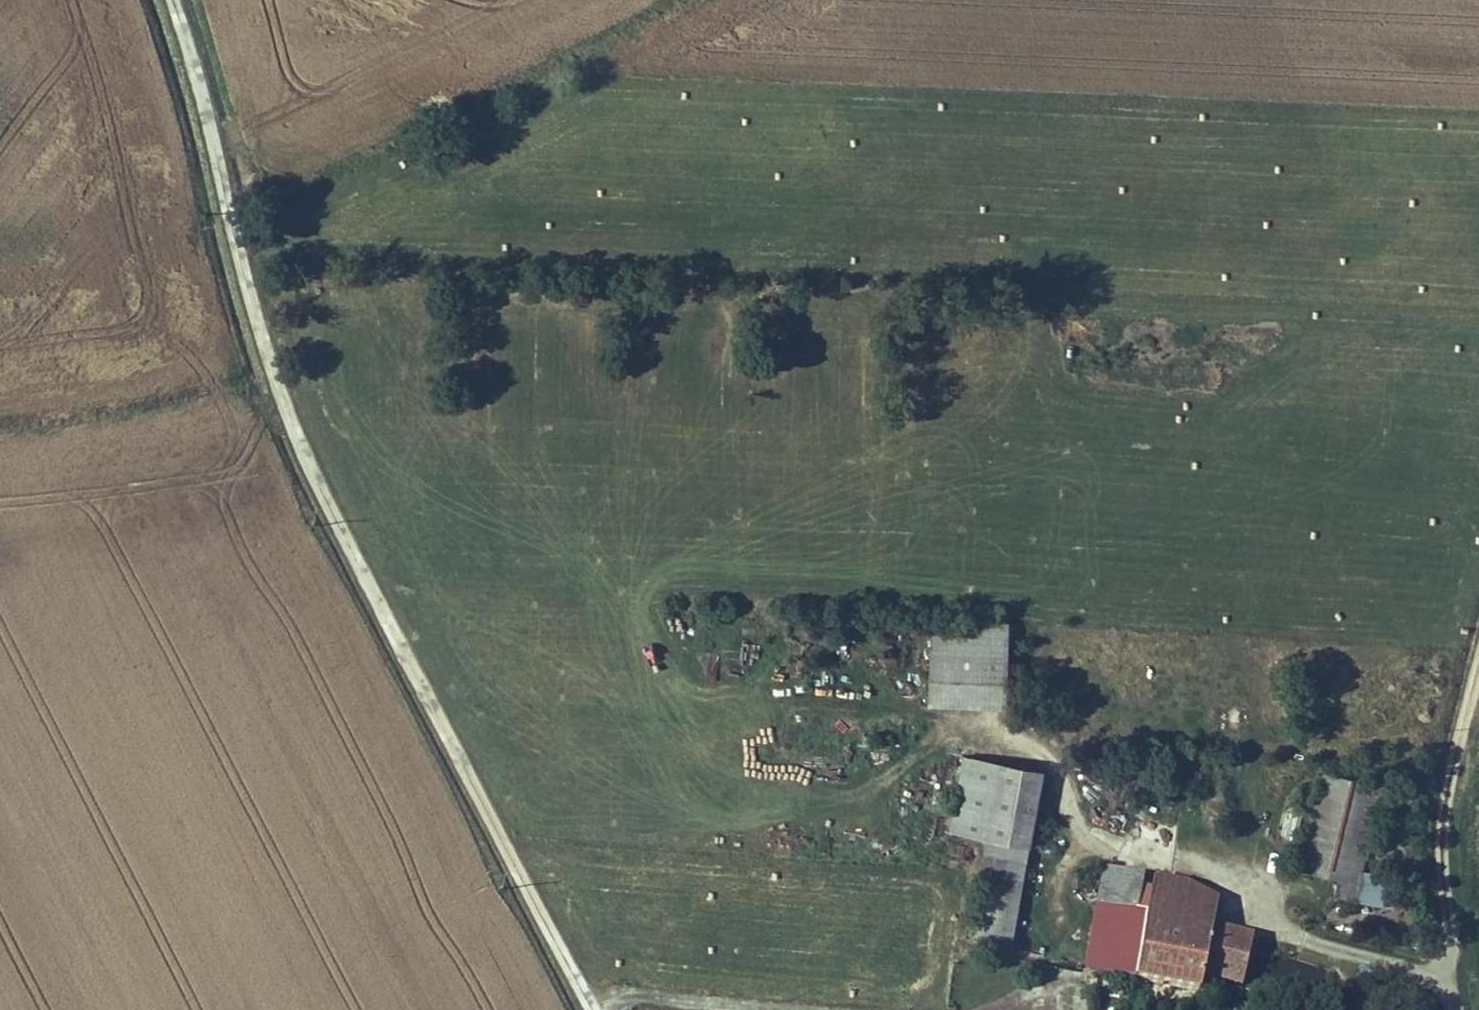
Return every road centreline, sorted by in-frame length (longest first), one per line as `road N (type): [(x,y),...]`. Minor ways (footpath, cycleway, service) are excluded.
road 1 (track): [(607,1009),(281,397),(251,196),(185,0)]
road 2 (track): [(1436,976),(1437,818),(1478,665)]
road 3 (unclassified): [(1443,1009),(1436,976),(1274,920)]

